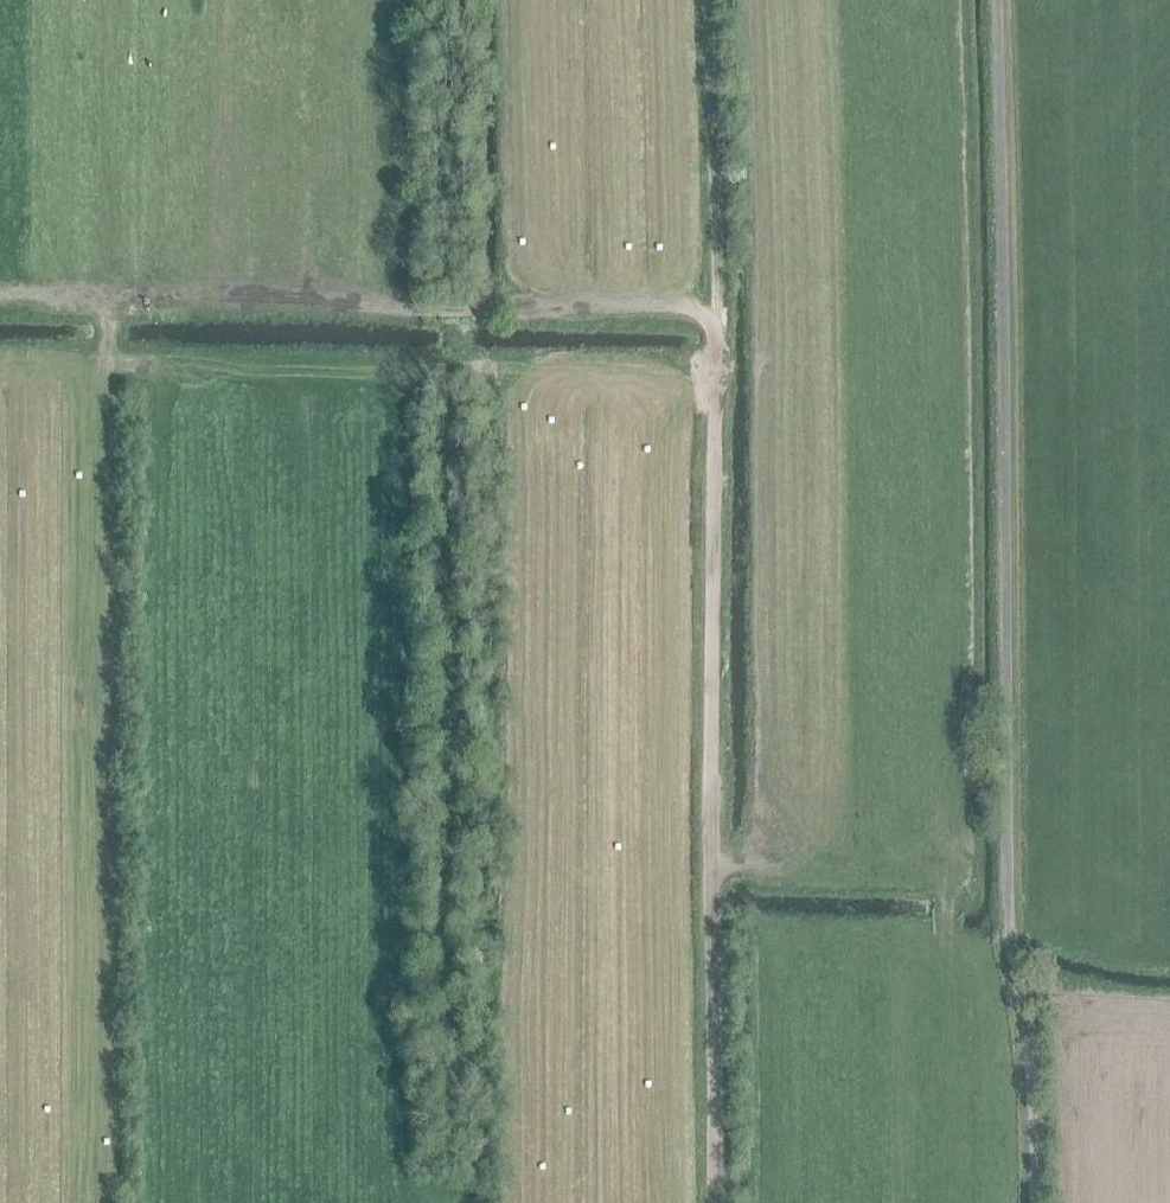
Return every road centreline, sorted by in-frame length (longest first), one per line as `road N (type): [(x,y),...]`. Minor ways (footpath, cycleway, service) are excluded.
road 1 (unclassified): [(1029,1202),(1023,1012),(1006,943),(998,0)]
road 2 (track): [(702,0),(722,1202)]

